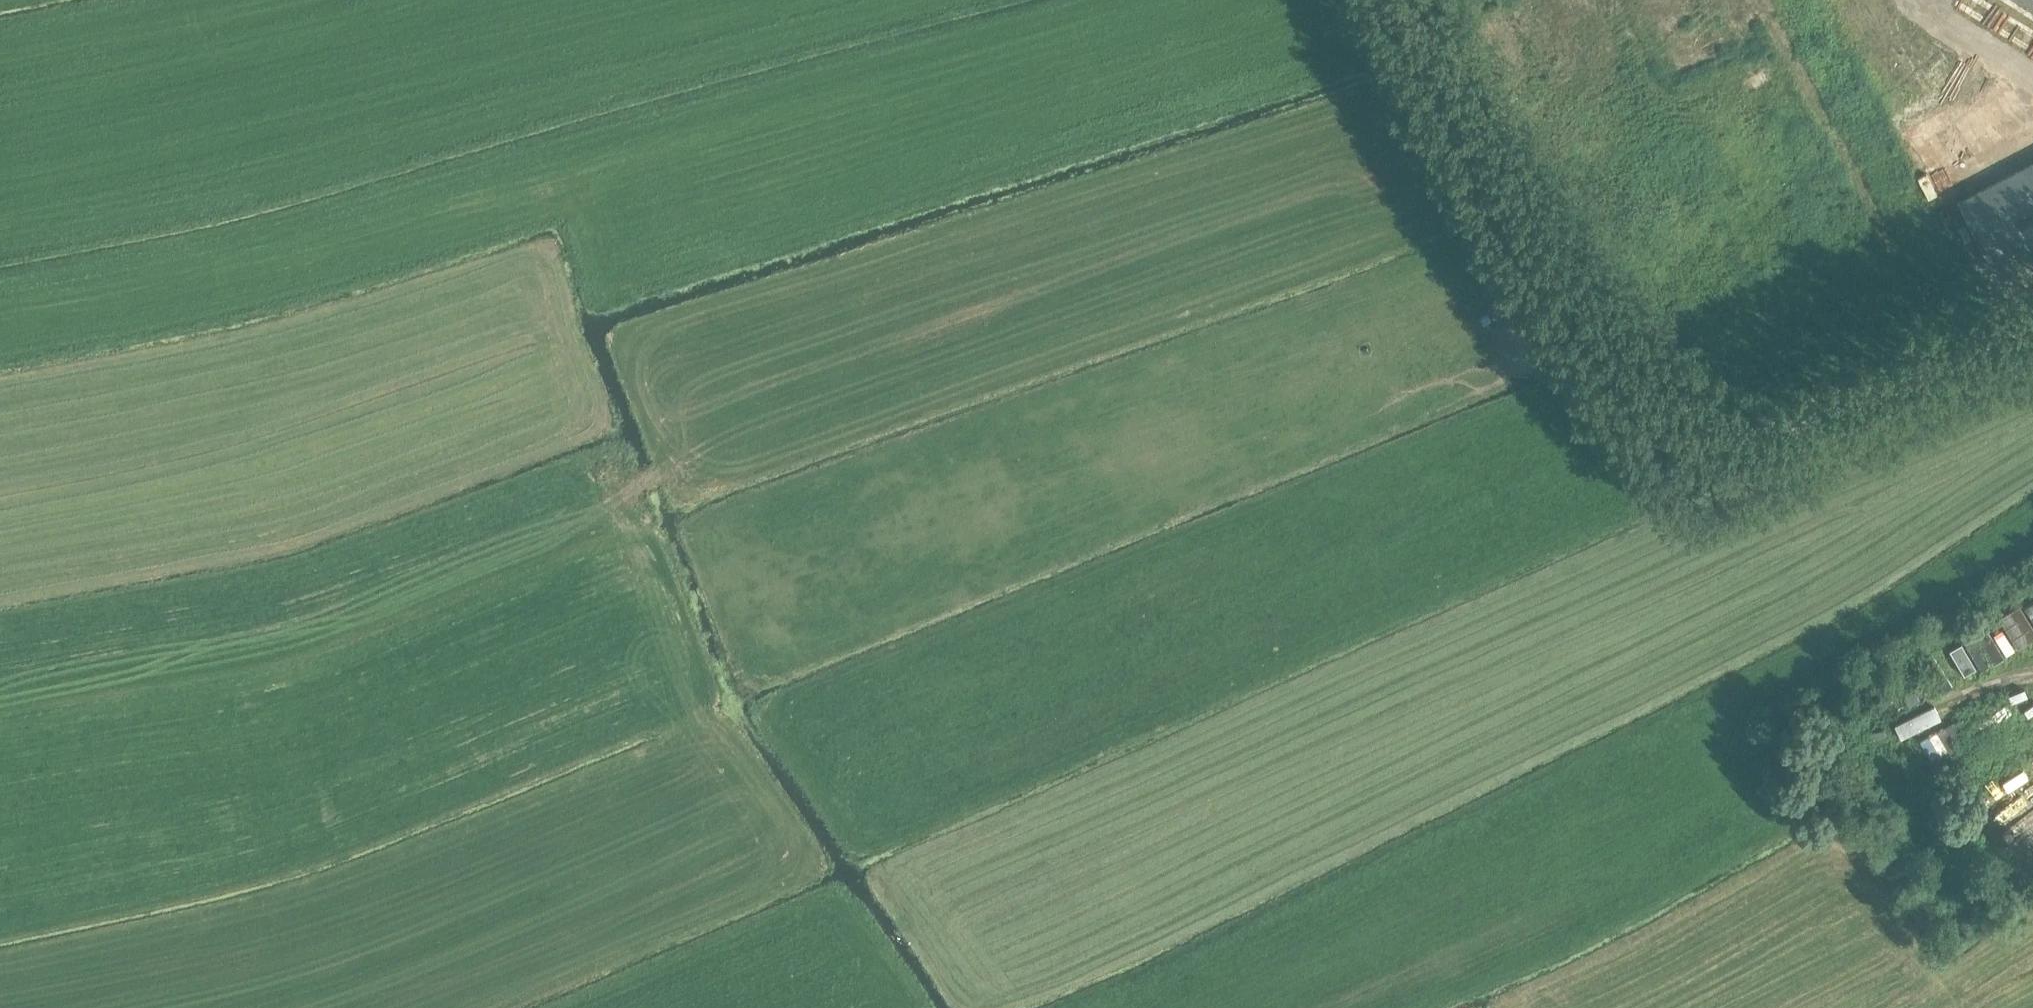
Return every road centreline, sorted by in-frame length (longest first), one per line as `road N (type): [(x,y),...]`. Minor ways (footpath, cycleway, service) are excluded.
road 1 (unclassified): [(2032,322),(1794,425),(1748,430),(1688,416),(1629,374),(1563,284),(1511,208),(1399,0)]

